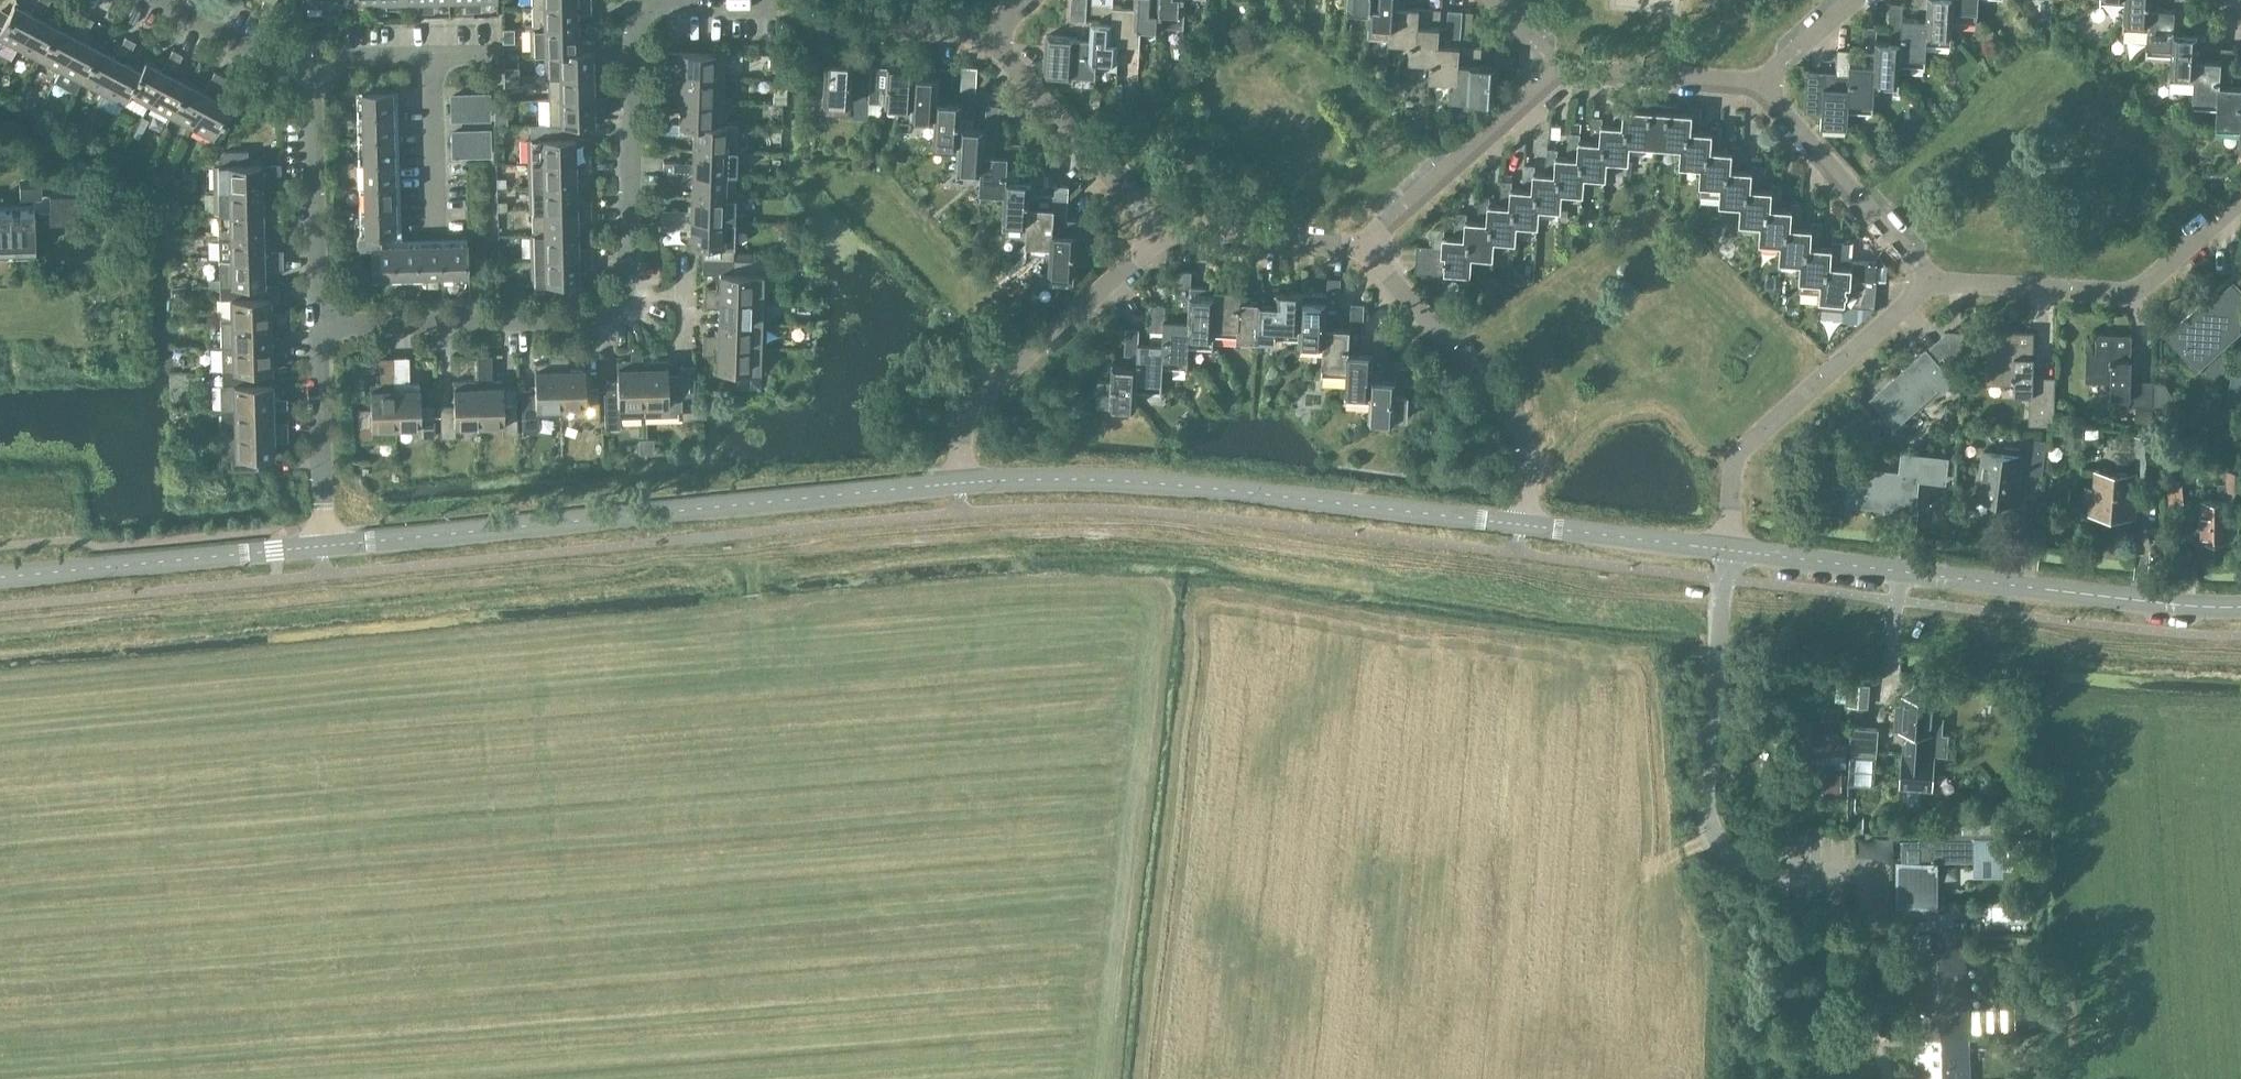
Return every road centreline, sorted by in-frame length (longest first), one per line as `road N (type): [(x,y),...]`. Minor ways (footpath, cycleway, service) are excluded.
road 1 (unclassified): [(965,482),(324,546)]
road 2 (residential): [(324,327),(603,324),(629,304),(646,4)]
road 3 (unclassified): [(1521,525),(1165,485),(965,482)]
road 4 (unclassified): [(1730,549),(2240,607)]
road 5 (residential): [(1730,549),(1736,452),(1926,284)]
road 6 (residential): [(1352,246),(1530,439),(1521,525)]
road 7 (residential): [(1926,284),(2135,293),(2240,201)]
road 8 (residential): [(965,482),(967,407),(1156,239)]
road 9 (unclassified): [(324,546),(0,579)]
road 10 (residential): [(1156,239),(991,32)]
road 11 (residential): [(324,327),(318,63)]
road 12 (residential): [(1352,246),(1554,77)]
road 13 (residential): [(1760,84),(1926,284)]
road 14 (track): [(1882,1078),(1846,967),(1865,932),(1869,866)]
road 15 (residential): [(324,546),(324,327)]
road 16 (unclassified): [(1730,549),(1521,525)]
road 17 (residential): [(1554,77),(1760,84)]
road 18 (residential): [(1156,239),(1352,246)]
road 19 (residential): [(991,32),(811,22)]
road 20 (residential): [(318,63),(281,63),(156,0)]
road 21 (residential): [(318,63),(491,59)]
road 22 (residential): [(777,9),(646,4)]
road 23 (residential): [(1760,84),(1858,0)]

